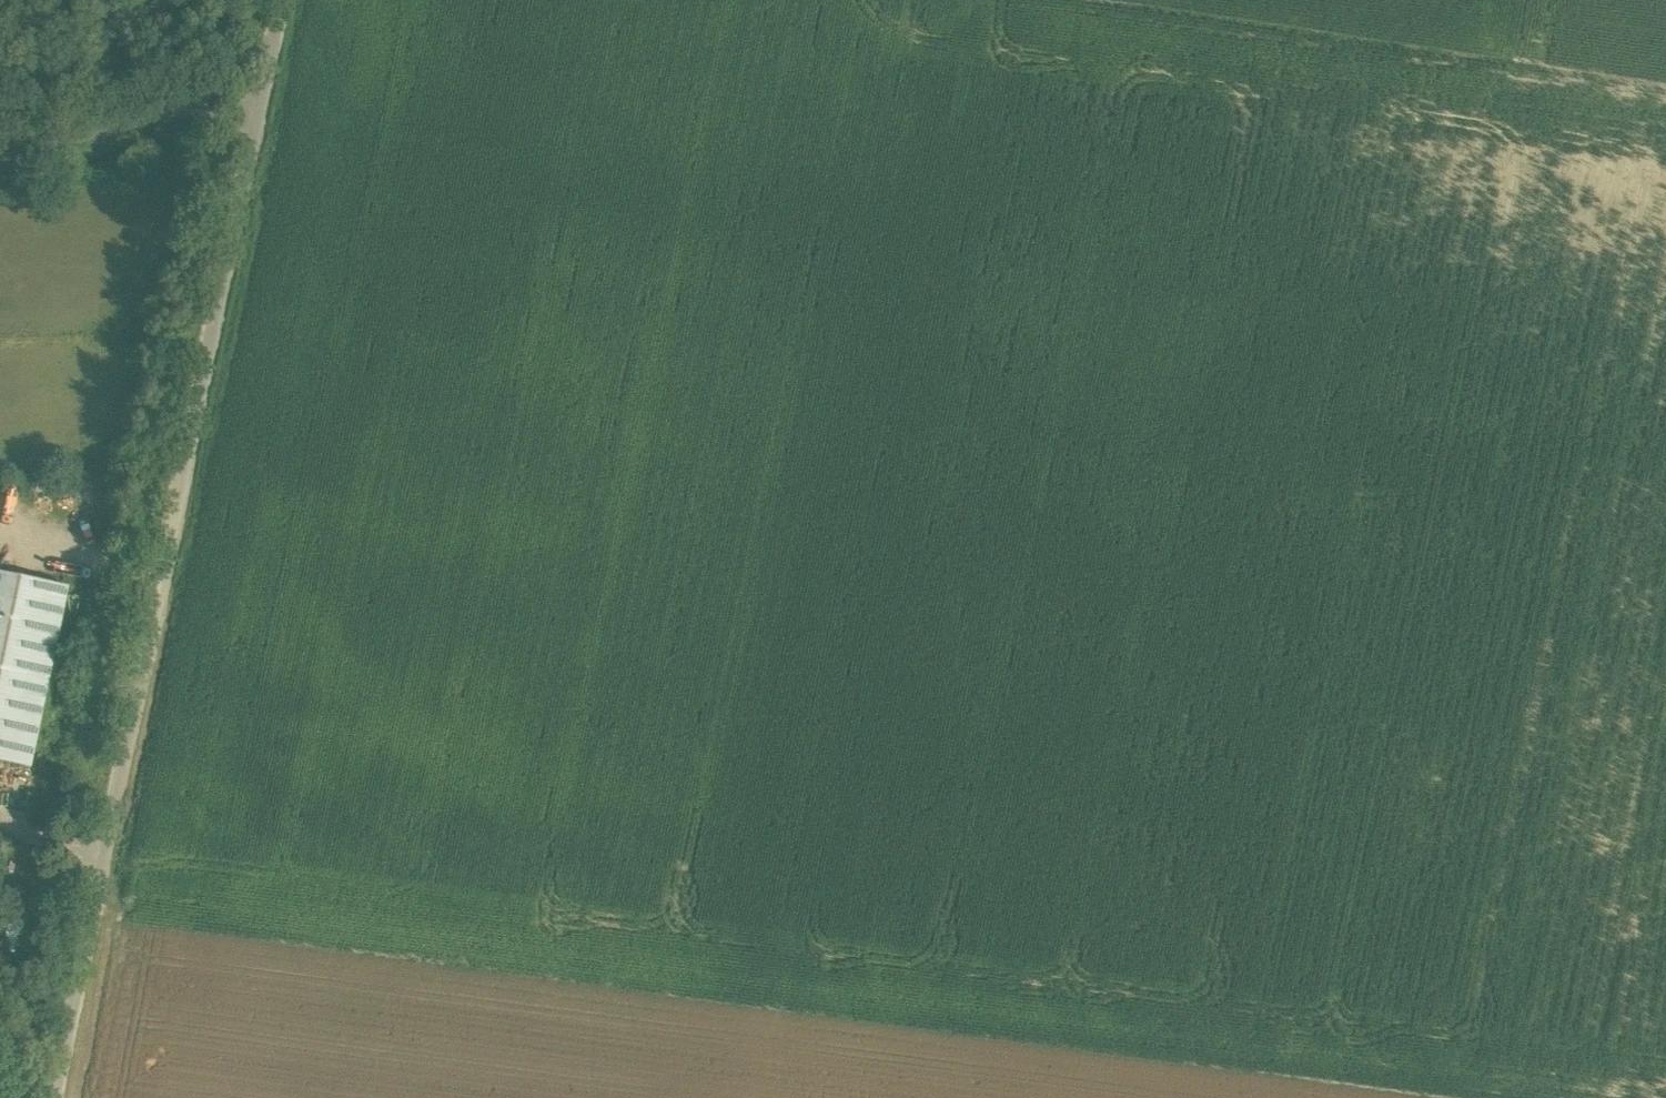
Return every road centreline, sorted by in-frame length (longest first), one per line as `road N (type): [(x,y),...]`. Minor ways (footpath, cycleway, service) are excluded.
road 1 (unclassified): [(58,1097),(255,111)]
road 2 (residential): [(0,143),(255,111)]

